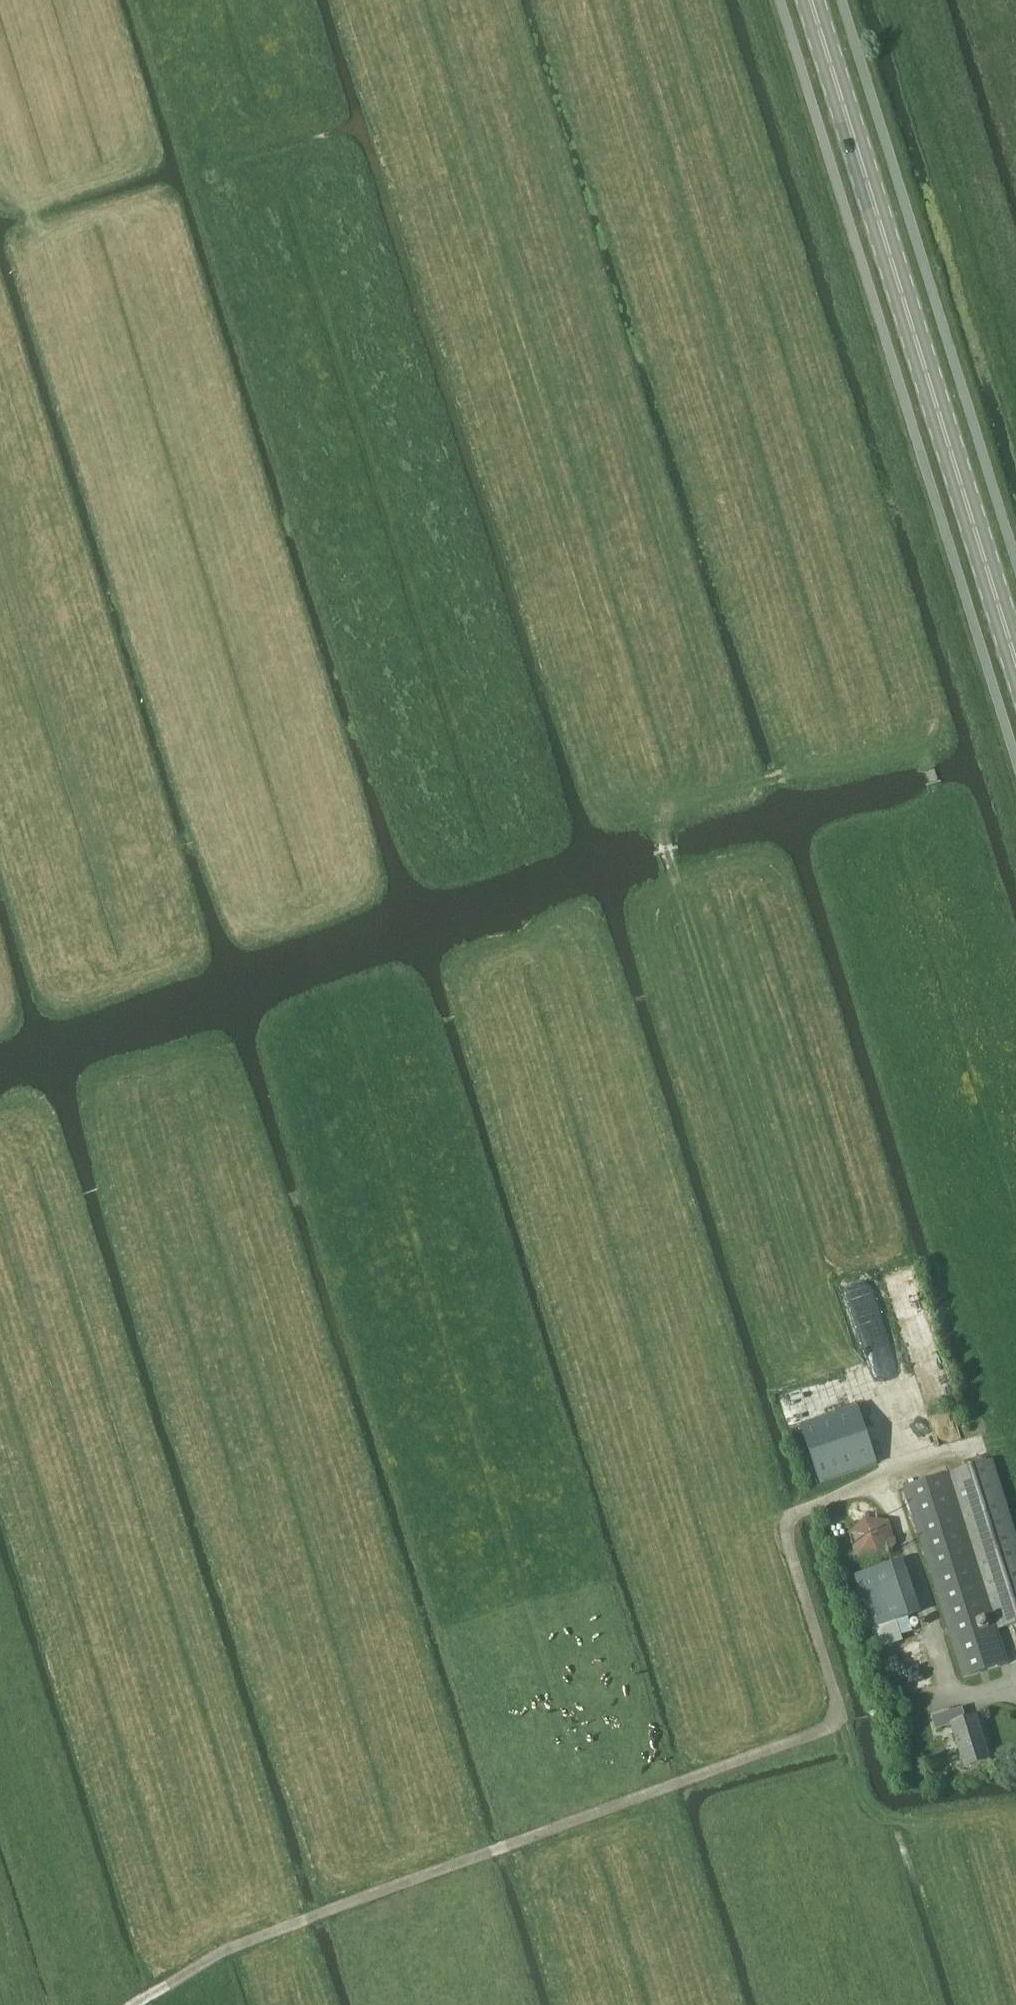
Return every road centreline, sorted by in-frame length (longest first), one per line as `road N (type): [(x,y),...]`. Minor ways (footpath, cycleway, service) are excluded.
road 1 (track): [(137,2004),(227,1947),(843,1719),(782,1514)]
road 2 (primary): [(1015,662),(810,0)]

